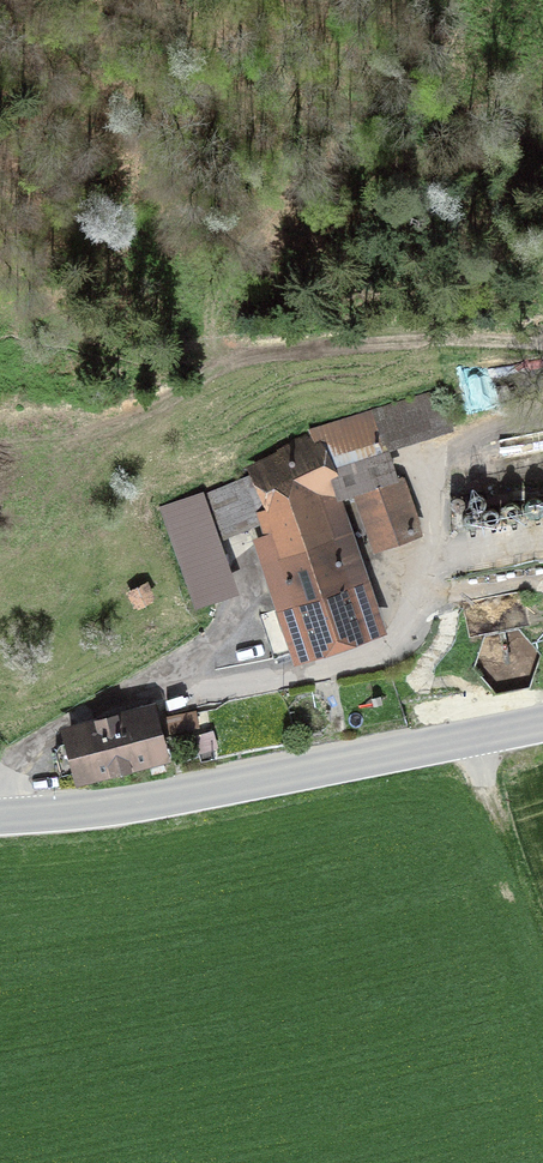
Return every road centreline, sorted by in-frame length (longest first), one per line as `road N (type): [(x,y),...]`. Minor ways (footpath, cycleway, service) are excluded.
road 1 (track): [(542,341),(436,339),(235,358),(157,407),(52,447),(0,452)]
road 2 (tertiary): [(0,820),(104,812),(542,725)]
road 3 (track): [(542,931),(466,741)]

